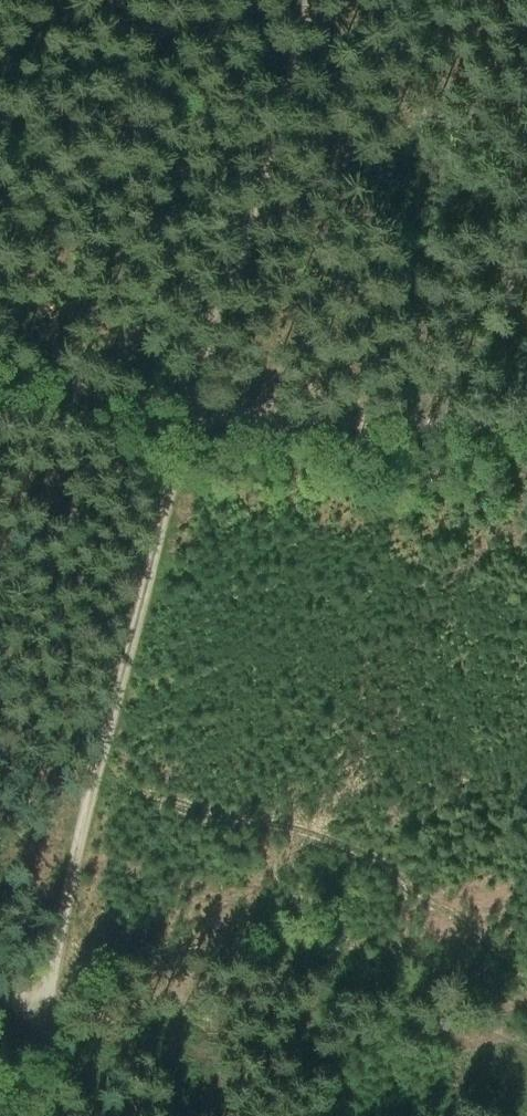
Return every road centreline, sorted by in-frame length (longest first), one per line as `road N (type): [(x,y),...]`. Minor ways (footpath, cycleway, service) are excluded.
road 1 (track): [(313,0),(187,420),(93,782),(61,938),(33,1006)]
road 2 (track): [(0,364),(187,420),(526,433)]
road 3 (track): [(93,782),(372,858)]
road 4 (track): [(0,994),(33,1006),(49,1038),(27,1115)]

